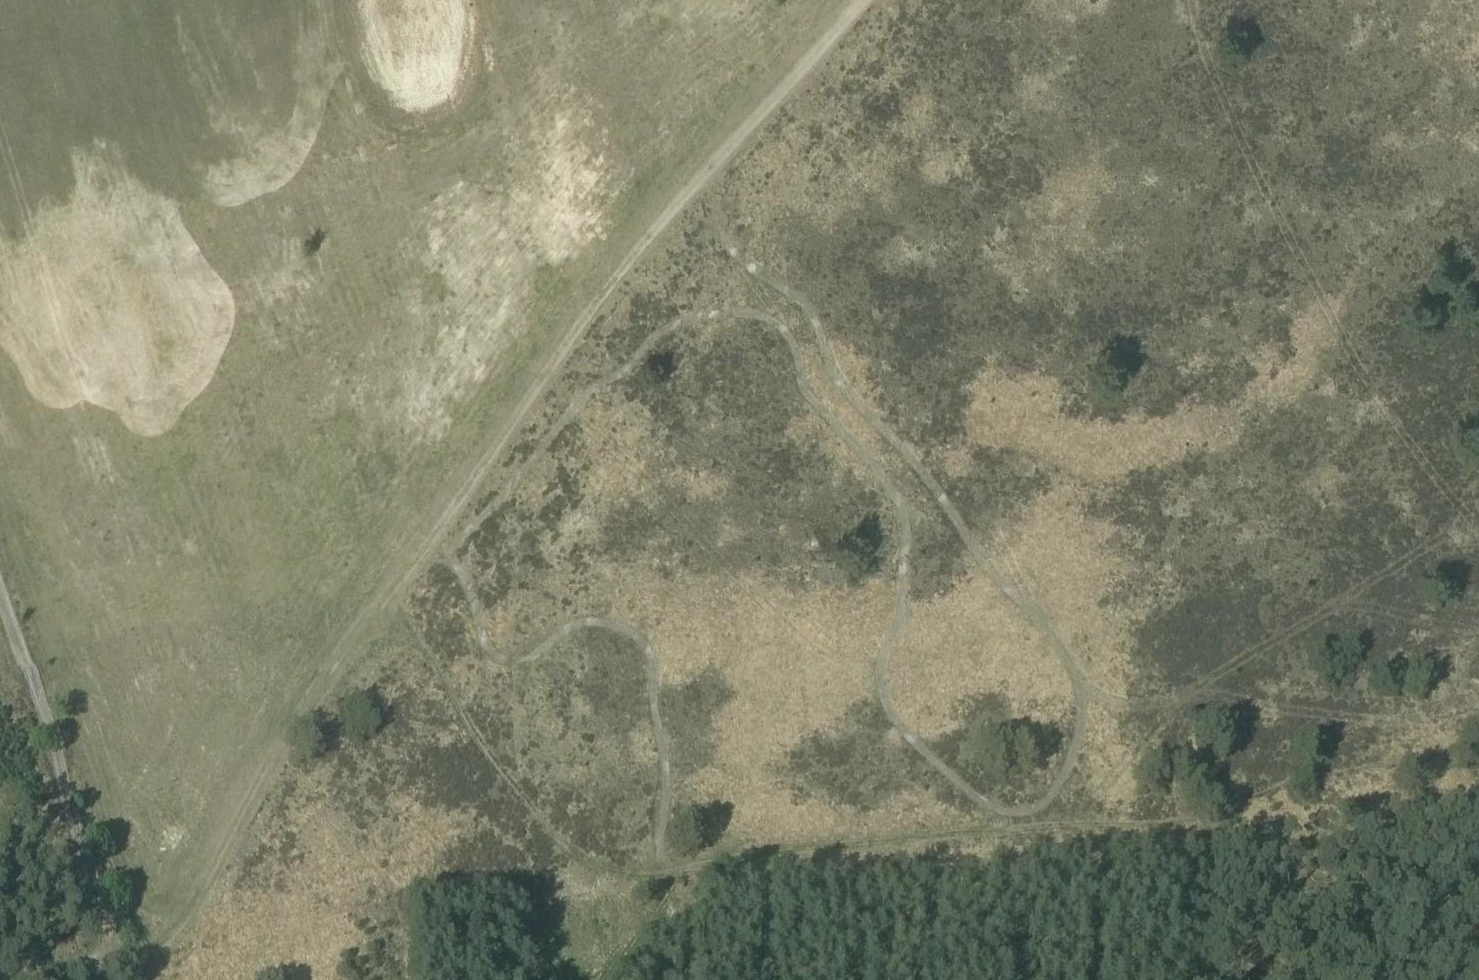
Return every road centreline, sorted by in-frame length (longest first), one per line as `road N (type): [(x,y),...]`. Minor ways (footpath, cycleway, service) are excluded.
road 1 (track): [(63,979),(131,963),(168,940),(370,614),(571,335),(862,0)]
road 2 (track): [(0,587),(122,963)]

